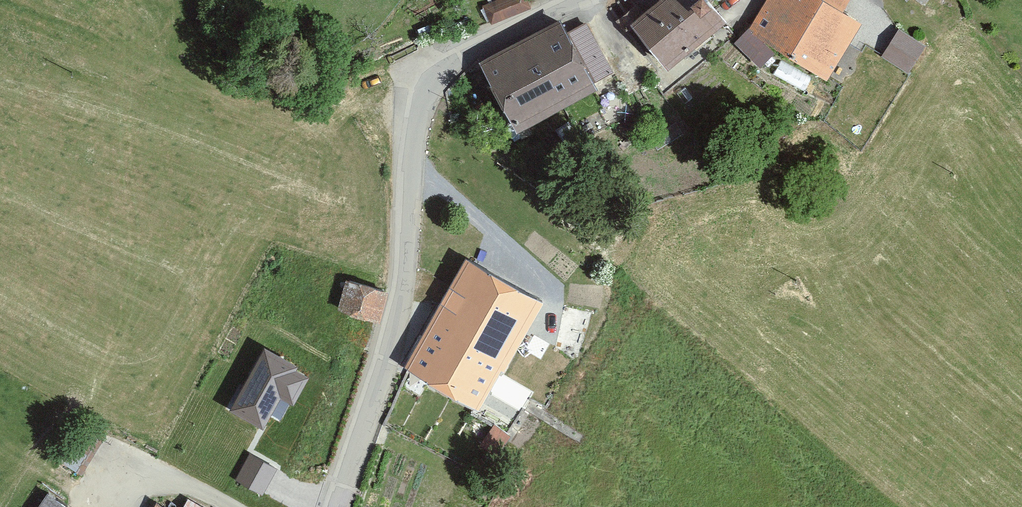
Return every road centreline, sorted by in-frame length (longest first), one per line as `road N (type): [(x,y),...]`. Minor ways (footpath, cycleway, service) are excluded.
road 1 (unclassified): [(335,506),(393,332),(411,133),(422,99),(455,61),(582,0)]

